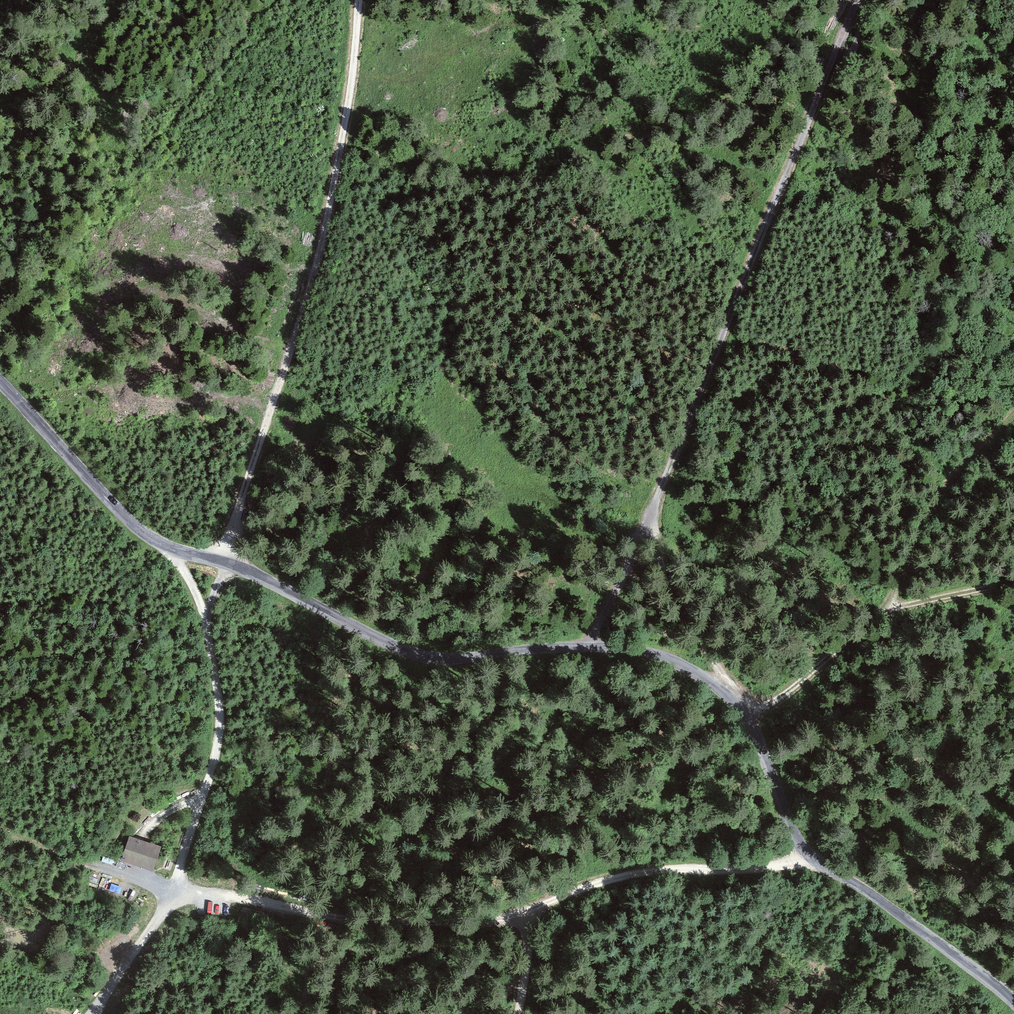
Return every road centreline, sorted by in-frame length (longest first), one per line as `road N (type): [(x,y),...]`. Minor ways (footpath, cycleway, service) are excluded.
road 1 (tertiary): [(1013,1002),(805,850),(748,721),(690,671),(624,649),(409,653),(261,575),(150,537),(0,385)]
road 2 (track): [(821,865),(628,875),(480,922),(318,916),(177,891),(91,1013)]
road 3 (track): [(721,690),(719,670),(638,540),(664,450),(760,256),(811,88),(849,0)]
road 4 (track): [(222,560),(332,197),(359,0)]
road 5 (track): [(1013,412),(949,487),(882,610),(748,721)]
road 6 (track): [(177,891),(222,722),(207,617),(165,544)]
road 7 (track): [(882,610),(1013,581)]

